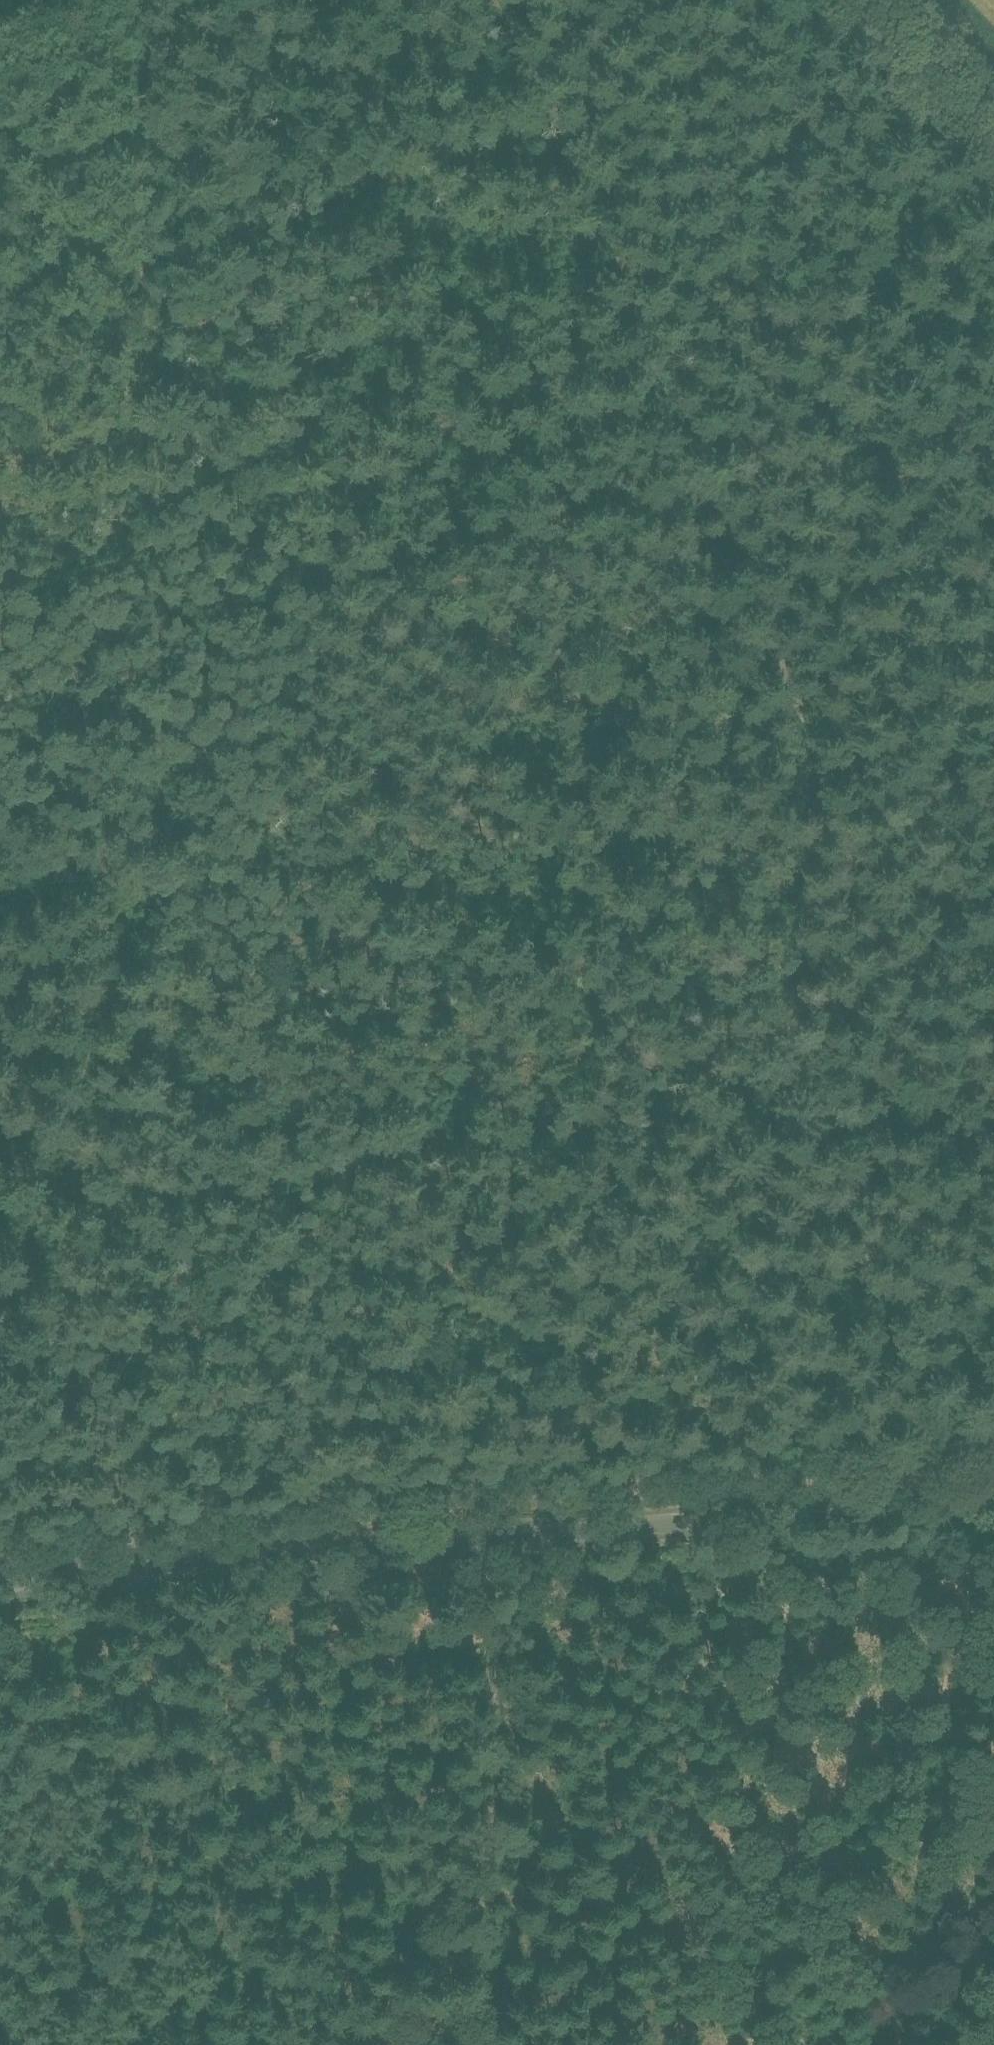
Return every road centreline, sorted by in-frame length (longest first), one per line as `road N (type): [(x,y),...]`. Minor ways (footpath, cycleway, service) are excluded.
road 1 (unclassified): [(0,1582),(993,1494)]
road 2 (unclassified): [(993,165),(829,0)]

